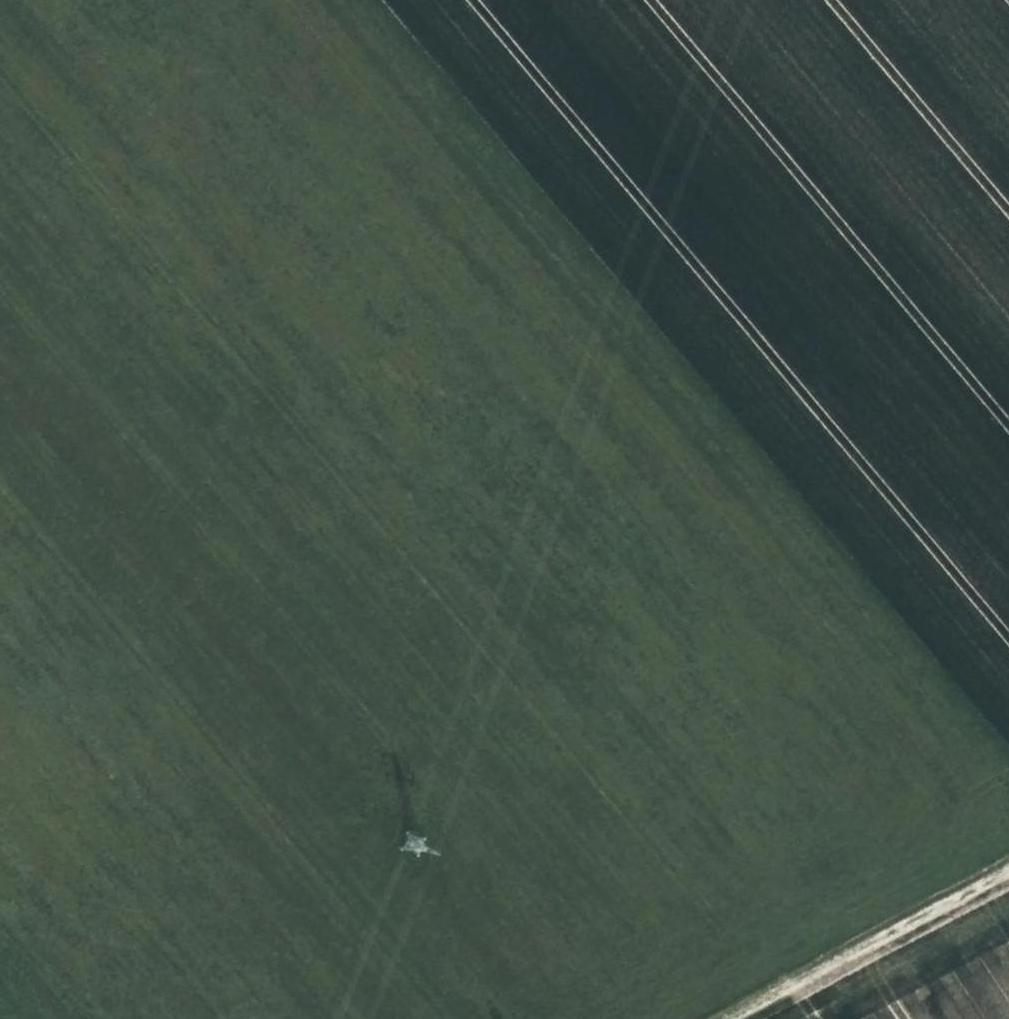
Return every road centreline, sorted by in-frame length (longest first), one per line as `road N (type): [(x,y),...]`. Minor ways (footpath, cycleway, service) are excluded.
road 1 (track): [(736,1018),(1008,877)]

